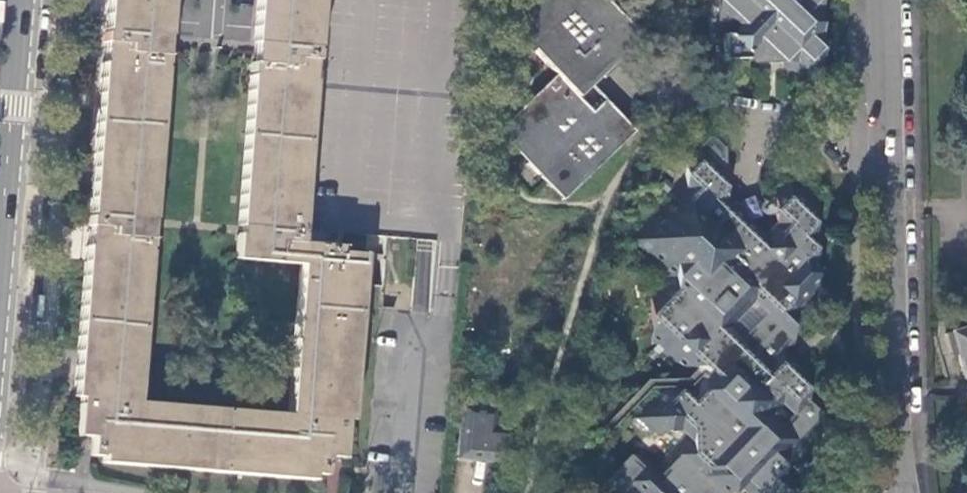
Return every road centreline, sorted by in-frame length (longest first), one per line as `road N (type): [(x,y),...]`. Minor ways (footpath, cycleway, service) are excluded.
road 1 (tertiary): [(901,492),(884,0)]
road 2 (primary): [(0,249),(21,0)]

